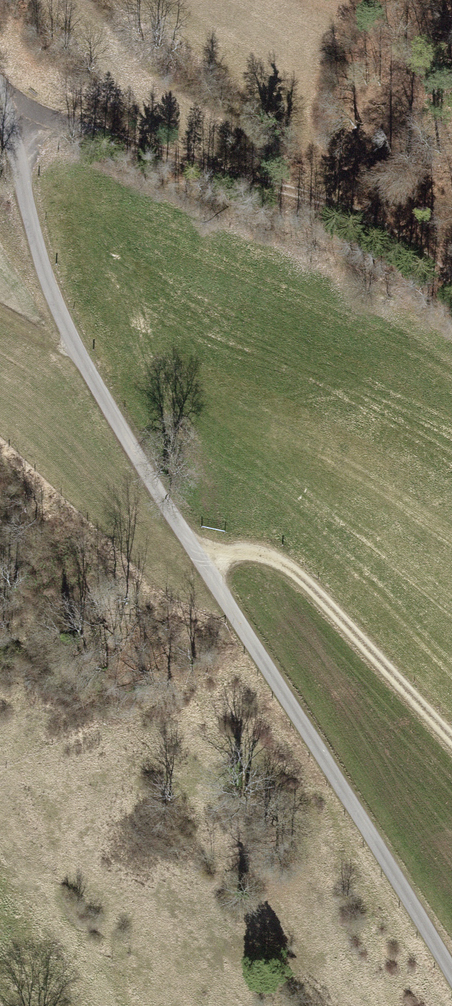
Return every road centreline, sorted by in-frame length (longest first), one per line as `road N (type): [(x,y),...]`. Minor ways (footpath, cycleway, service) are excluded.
road 1 (residential): [(0,104),(40,260),(94,382),(451,975)]
road 2 (track): [(8,123),(86,129),(296,193),(353,217),(451,294)]
road 3 (track): [(198,558),(251,551),(300,575),(451,740)]

